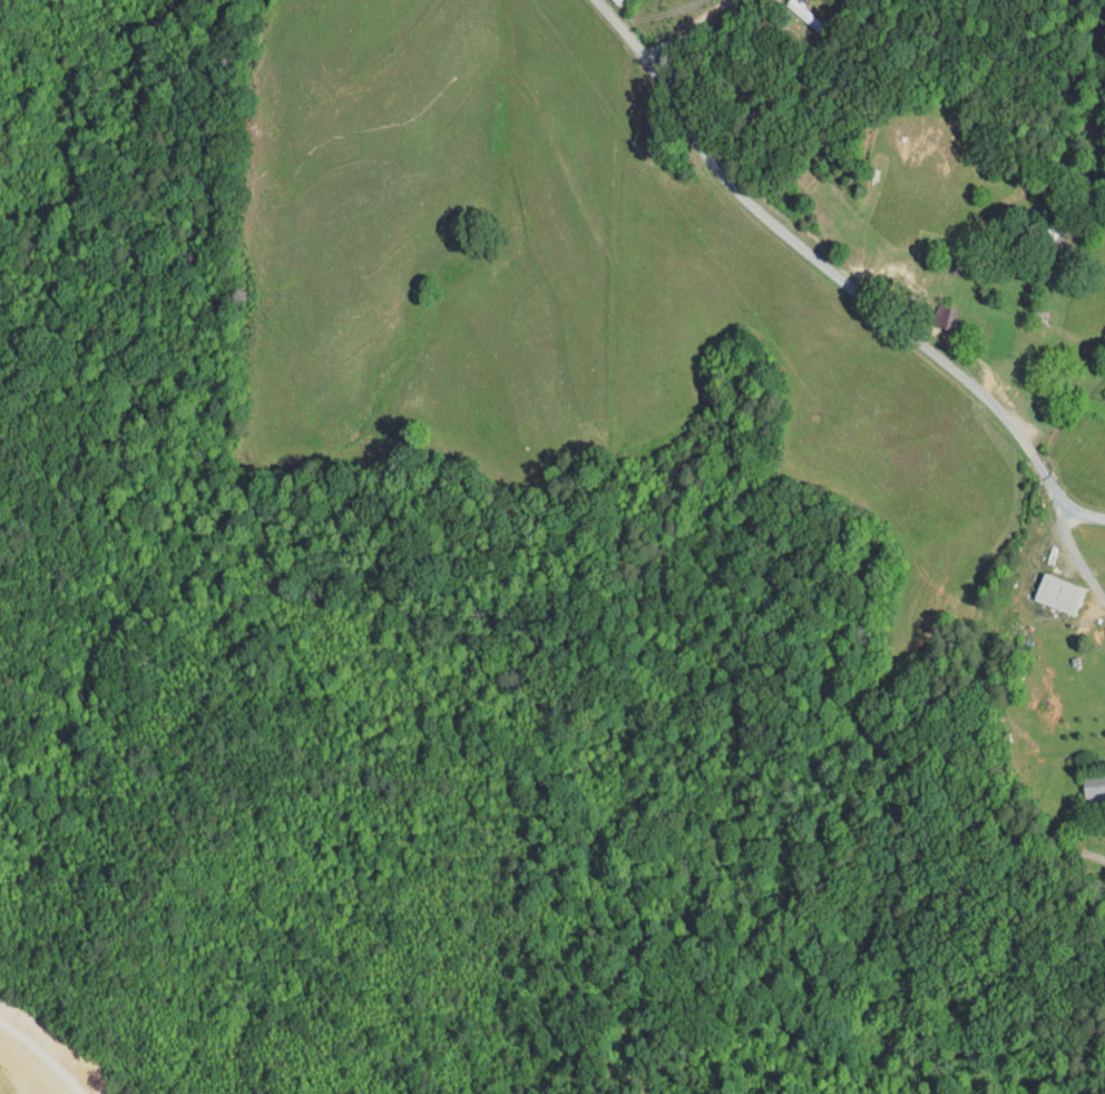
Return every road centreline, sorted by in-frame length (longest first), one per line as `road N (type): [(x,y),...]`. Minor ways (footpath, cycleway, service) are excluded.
road 1 (residential): [(601,0),(669,80),(695,146),(732,187),(1016,429),(1057,498)]

